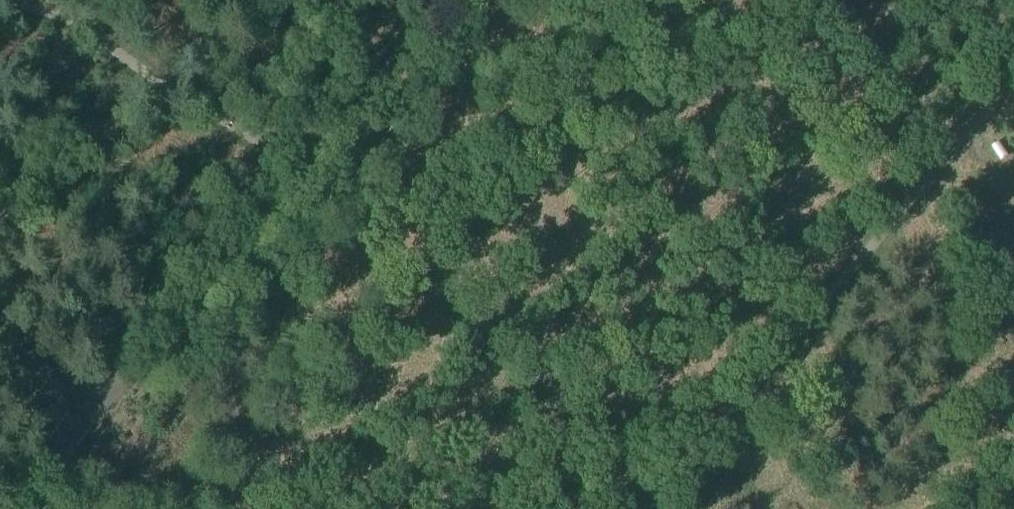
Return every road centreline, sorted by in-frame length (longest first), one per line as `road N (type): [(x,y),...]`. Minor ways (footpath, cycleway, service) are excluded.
road 1 (unclassified): [(97,415),(437,0)]
road 2 (track): [(889,0),(972,129)]
road 3 (unclassified): [(0,340),(97,415)]
road 4 (unclassified): [(97,415),(20,508)]

